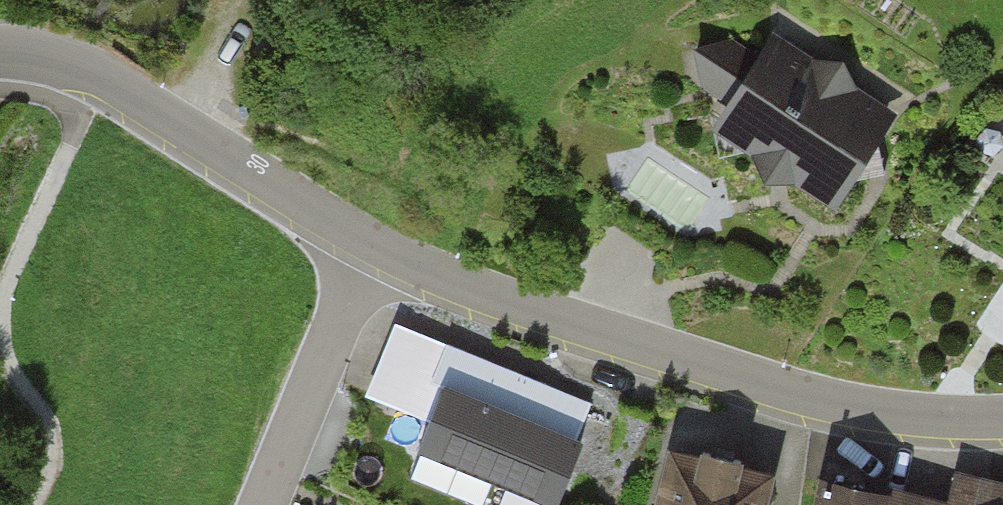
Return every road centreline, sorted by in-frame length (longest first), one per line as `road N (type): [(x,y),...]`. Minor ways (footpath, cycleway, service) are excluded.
road 1 (residential): [(1002,414),(931,416),(849,405),(670,356),(433,273),(368,240)]
road 2 (residential): [(368,240),(100,76),(44,56),(0,52)]
road 3 (residential): [(368,240),(261,504)]

